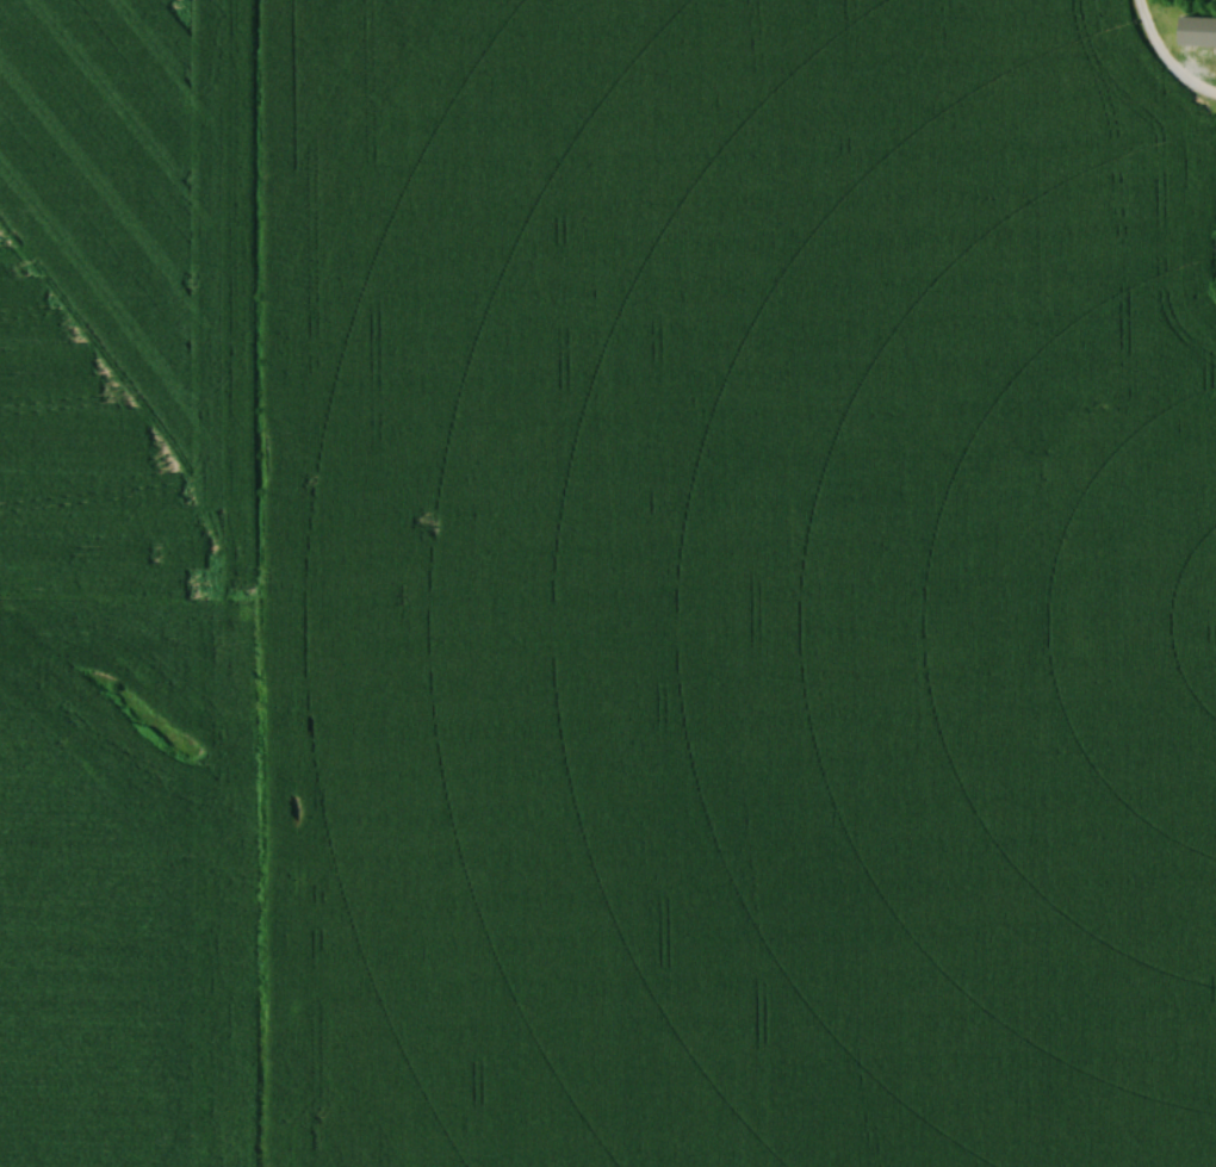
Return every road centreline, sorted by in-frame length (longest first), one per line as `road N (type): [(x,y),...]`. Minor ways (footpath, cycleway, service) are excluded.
road 1 (residential): [(1215,95),(1186,86),(1156,49),(1134,0)]

